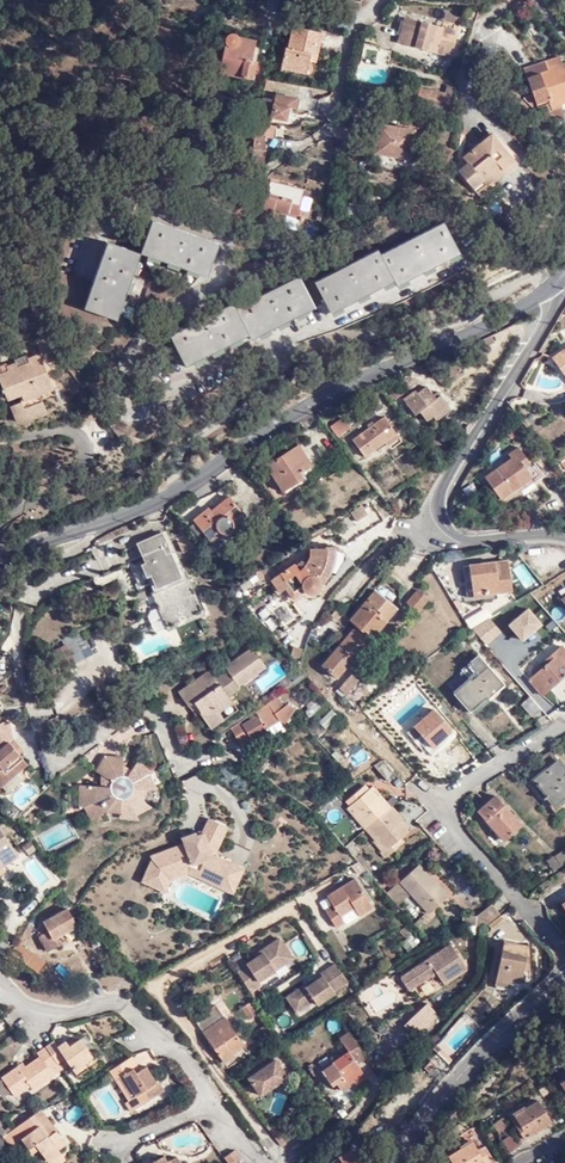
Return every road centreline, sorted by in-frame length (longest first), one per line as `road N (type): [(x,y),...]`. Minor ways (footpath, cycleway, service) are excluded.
road 1 (tertiary): [(0,566),(133,514),(553,287)]
road 2 (residential): [(564,536),(472,542),(455,536),(441,507),(535,345),(554,307),(553,287)]
road 3 (residential): [(564,722),(461,788),(447,812),(564,947)]
road 4 (residential): [(564,988),(507,1031),(443,1096),(404,1162)]
road 5 (residential): [(388,0),(358,25),(333,107)]

